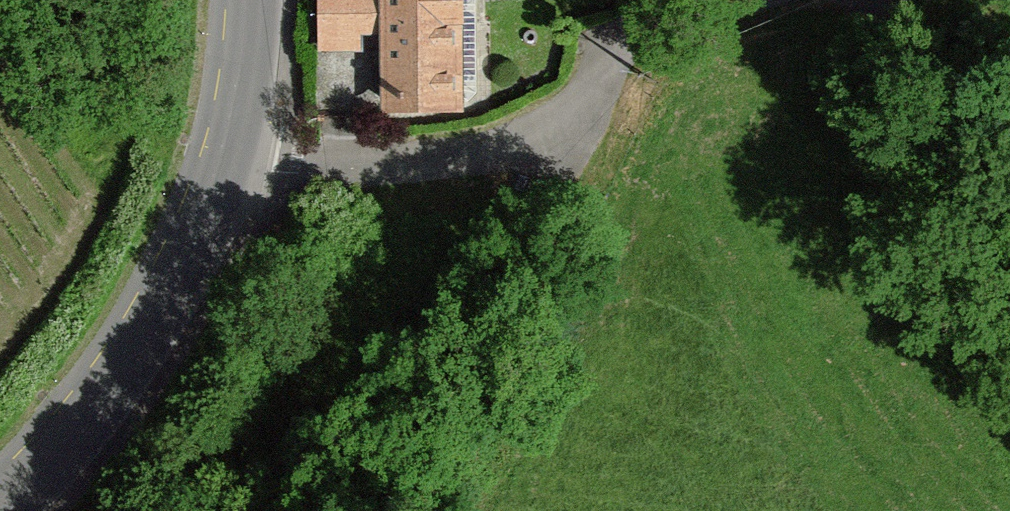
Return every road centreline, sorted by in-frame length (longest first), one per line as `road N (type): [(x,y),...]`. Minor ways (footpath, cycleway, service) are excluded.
road 1 (residential): [(222,162),(313,173),(512,148),(569,118),(624,39),(755,0)]
road 2 (tertiary): [(222,162),(133,343),(91,404),(0,504)]
road 3 (track): [(1009,237),(926,68),(879,0)]
road 4 (tertiary): [(249,0),(222,162)]

